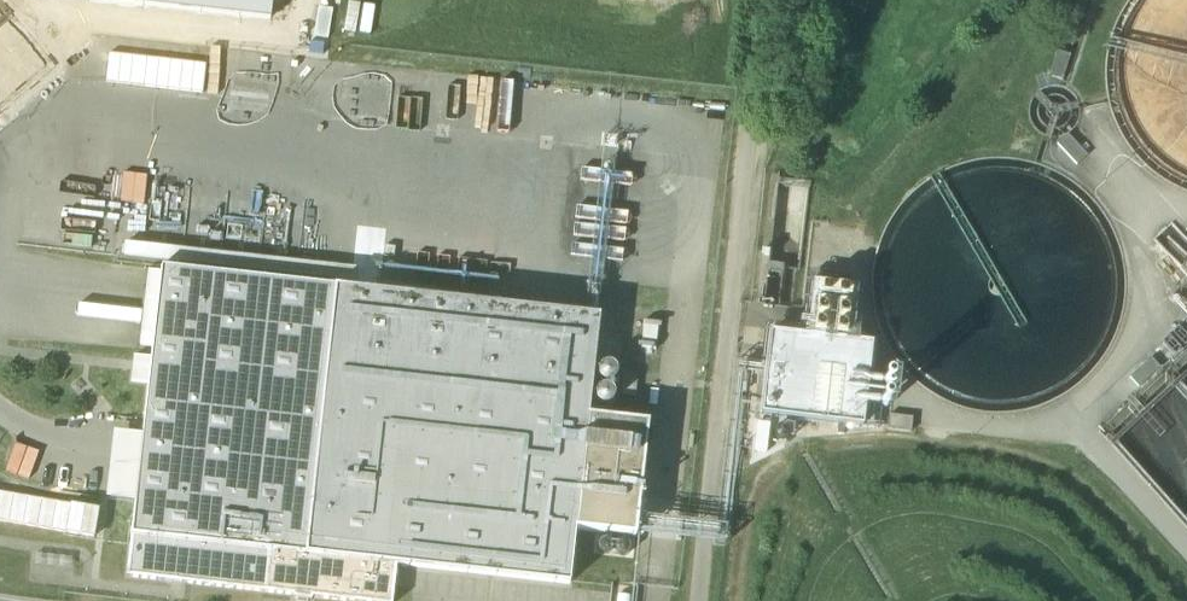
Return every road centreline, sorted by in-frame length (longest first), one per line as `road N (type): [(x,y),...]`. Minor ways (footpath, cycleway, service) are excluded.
road 1 (track): [(703,600),(763,0)]

